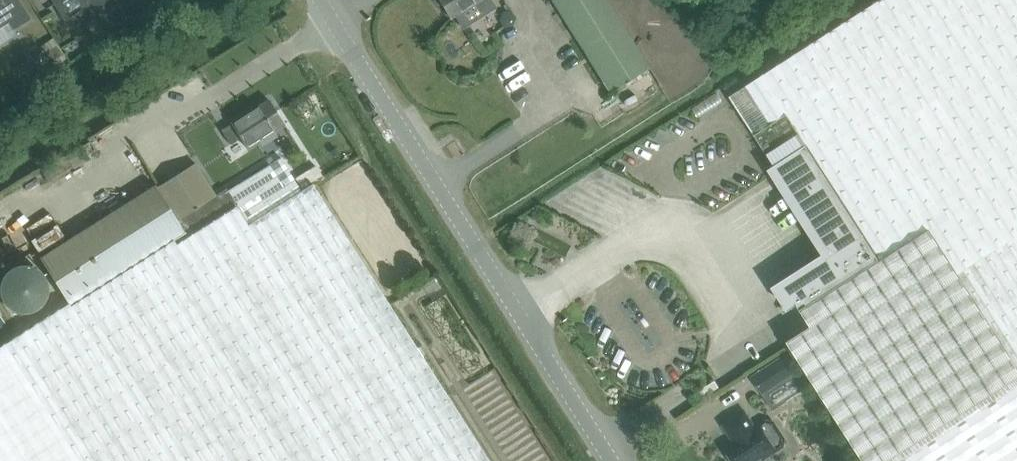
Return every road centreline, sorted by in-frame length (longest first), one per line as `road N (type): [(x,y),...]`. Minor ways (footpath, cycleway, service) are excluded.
road 1 (unclassified): [(612,460),(321,0)]

